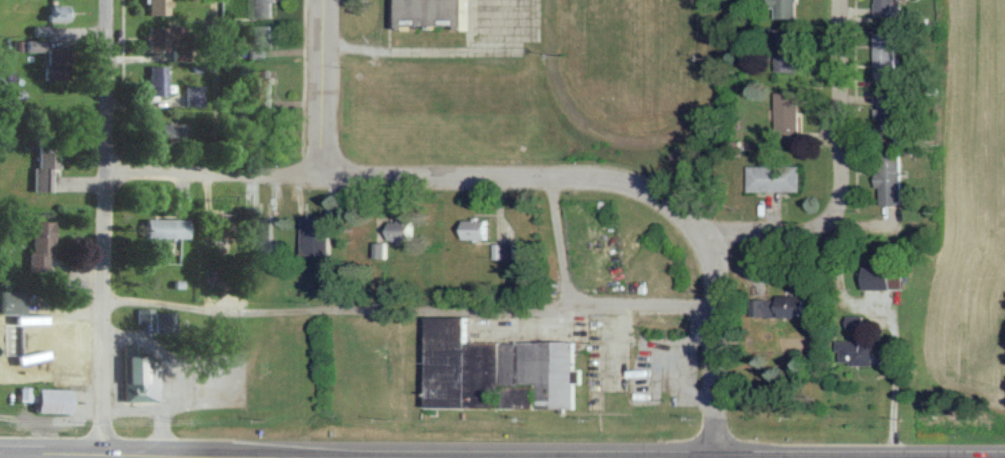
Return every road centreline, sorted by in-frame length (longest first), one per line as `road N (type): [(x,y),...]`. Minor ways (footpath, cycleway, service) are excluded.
road 1 (primary): [(0,453),(1004,457)]
road 2 (residential): [(706,230),(684,203),(645,182),(606,176),(98,171)]
road 3 (residential): [(98,454),(98,0)]
road 4 (residential): [(706,230),(802,227),(830,222),(845,208),(848,0)]
road 5 (residential): [(723,457),(719,269),(706,230)]
road 6 (residential): [(326,173),(326,0)]

